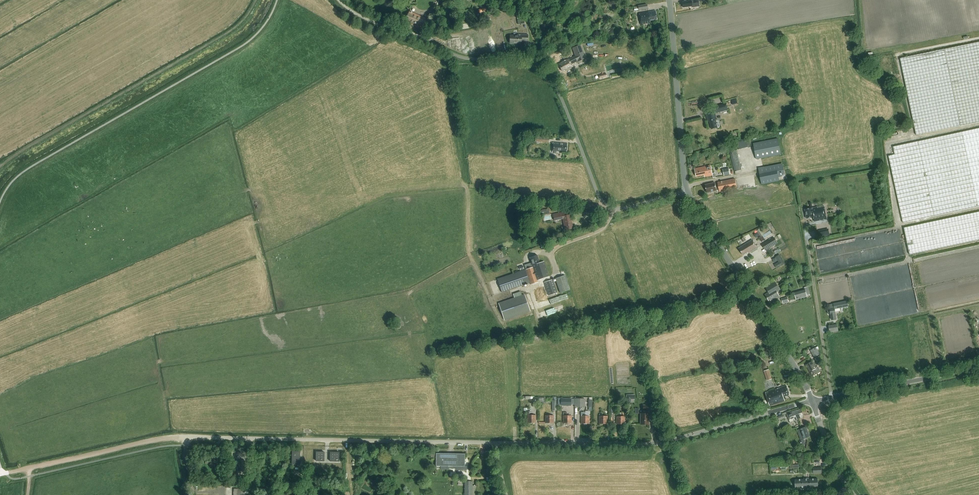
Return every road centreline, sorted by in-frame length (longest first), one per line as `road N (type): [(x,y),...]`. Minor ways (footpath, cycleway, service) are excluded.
road 1 (unclassified): [(814,402),(653,444),(180,437)]
road 2 (unclassified): [(687,192),(624,208),(604,203),(554,83),(537,62),(461,57),(431,43),(453,0)]
road 3 (track): [(0,167),(231,31),(257,0)]
road 4 (unclassified): [(814,402),(687,192)]
road 5 (unclassified): [(687,192),(668,0)]
road 6 (track): [(750,295),(583,329)]
road 7 (unclassified): [(814,402),(978,367)]
road 8 (track): [(180,437),(29,468)]

